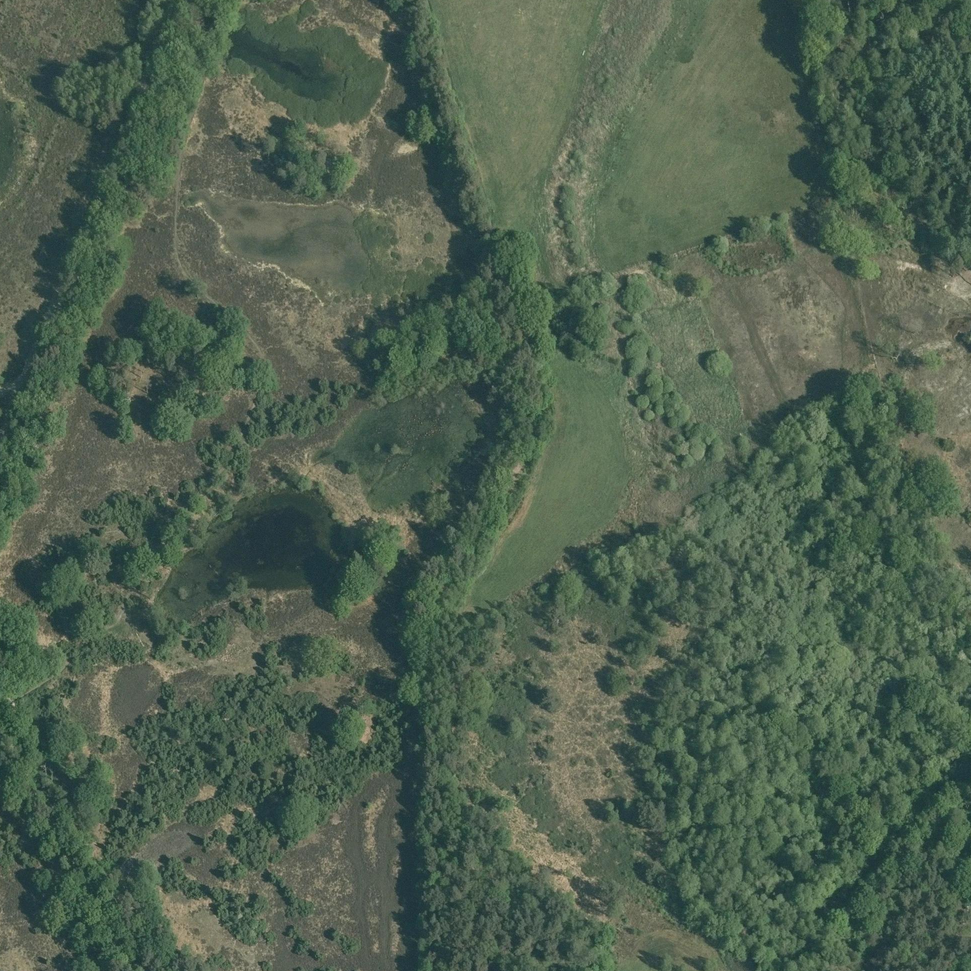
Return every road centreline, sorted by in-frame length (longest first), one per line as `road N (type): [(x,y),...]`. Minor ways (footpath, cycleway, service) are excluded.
road 1 (unclassified): [(0,436),(179,0)]
road 2 (track): [(134,970),(9,739)]

